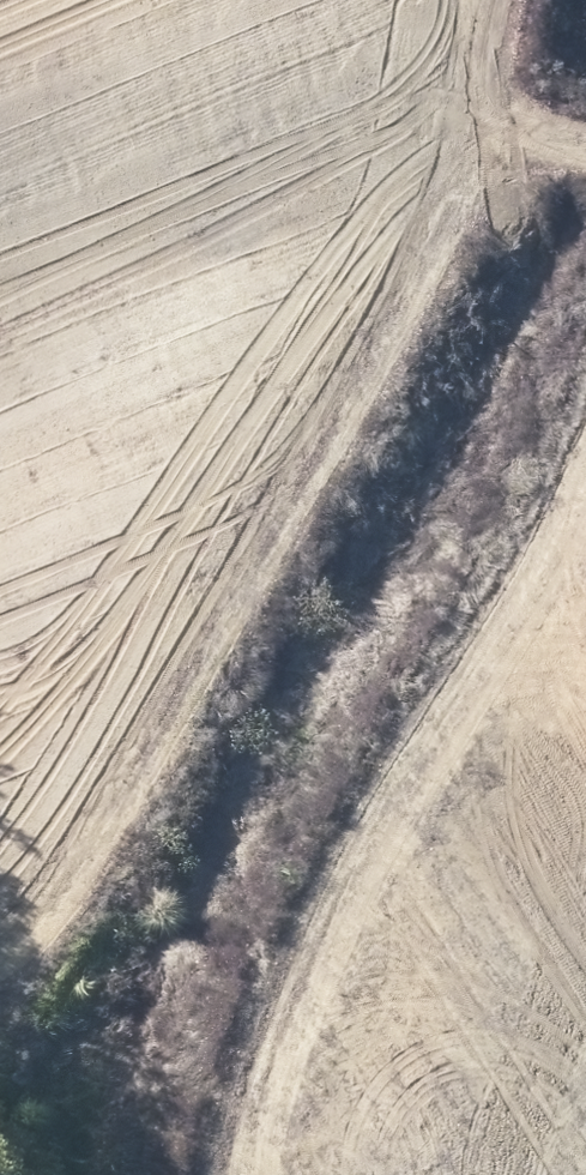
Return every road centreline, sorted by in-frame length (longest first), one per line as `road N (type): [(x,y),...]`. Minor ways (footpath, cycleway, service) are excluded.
road 1 (track): [(585,139),(458,101),(218,647),(106,873),(19,956),(0,958)]
road 2 (track): [(585,412),(254,967),(214,1174)]

